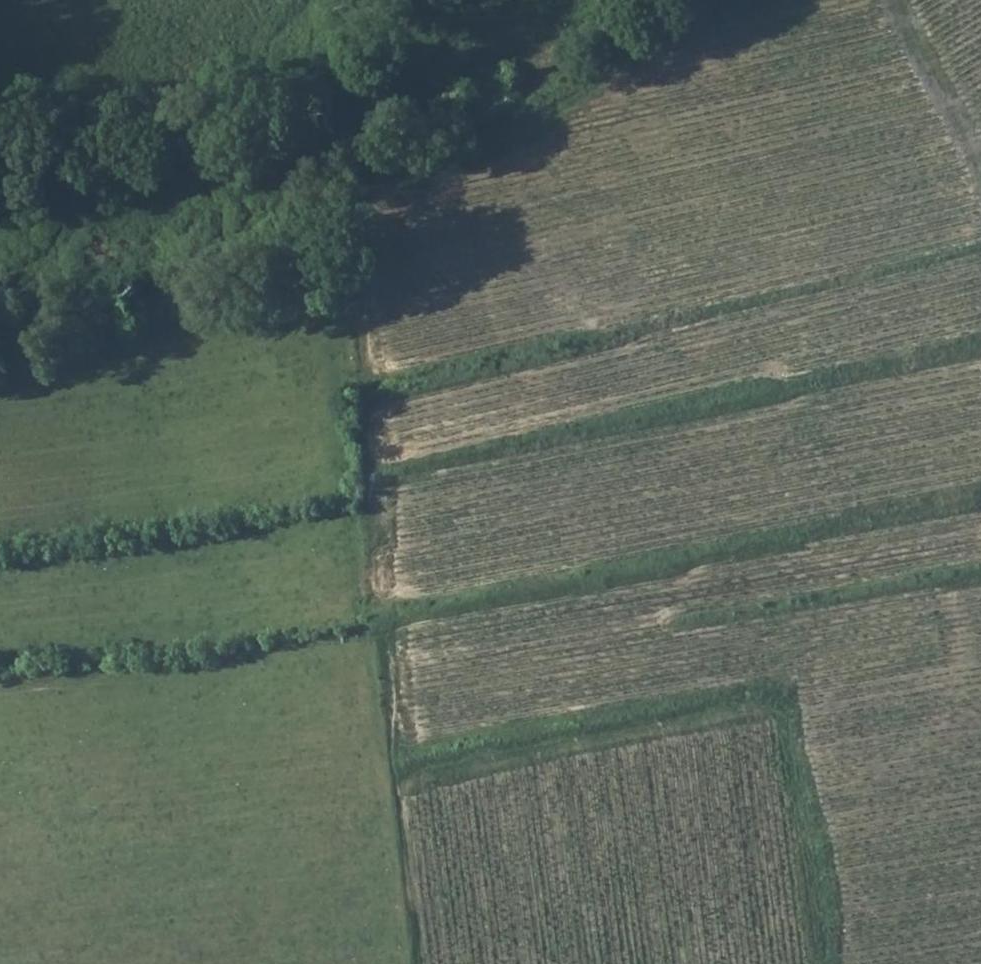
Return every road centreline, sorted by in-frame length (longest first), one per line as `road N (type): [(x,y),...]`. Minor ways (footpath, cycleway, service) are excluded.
road 1 (track): [(836,963),(828,851),(771,686)]

